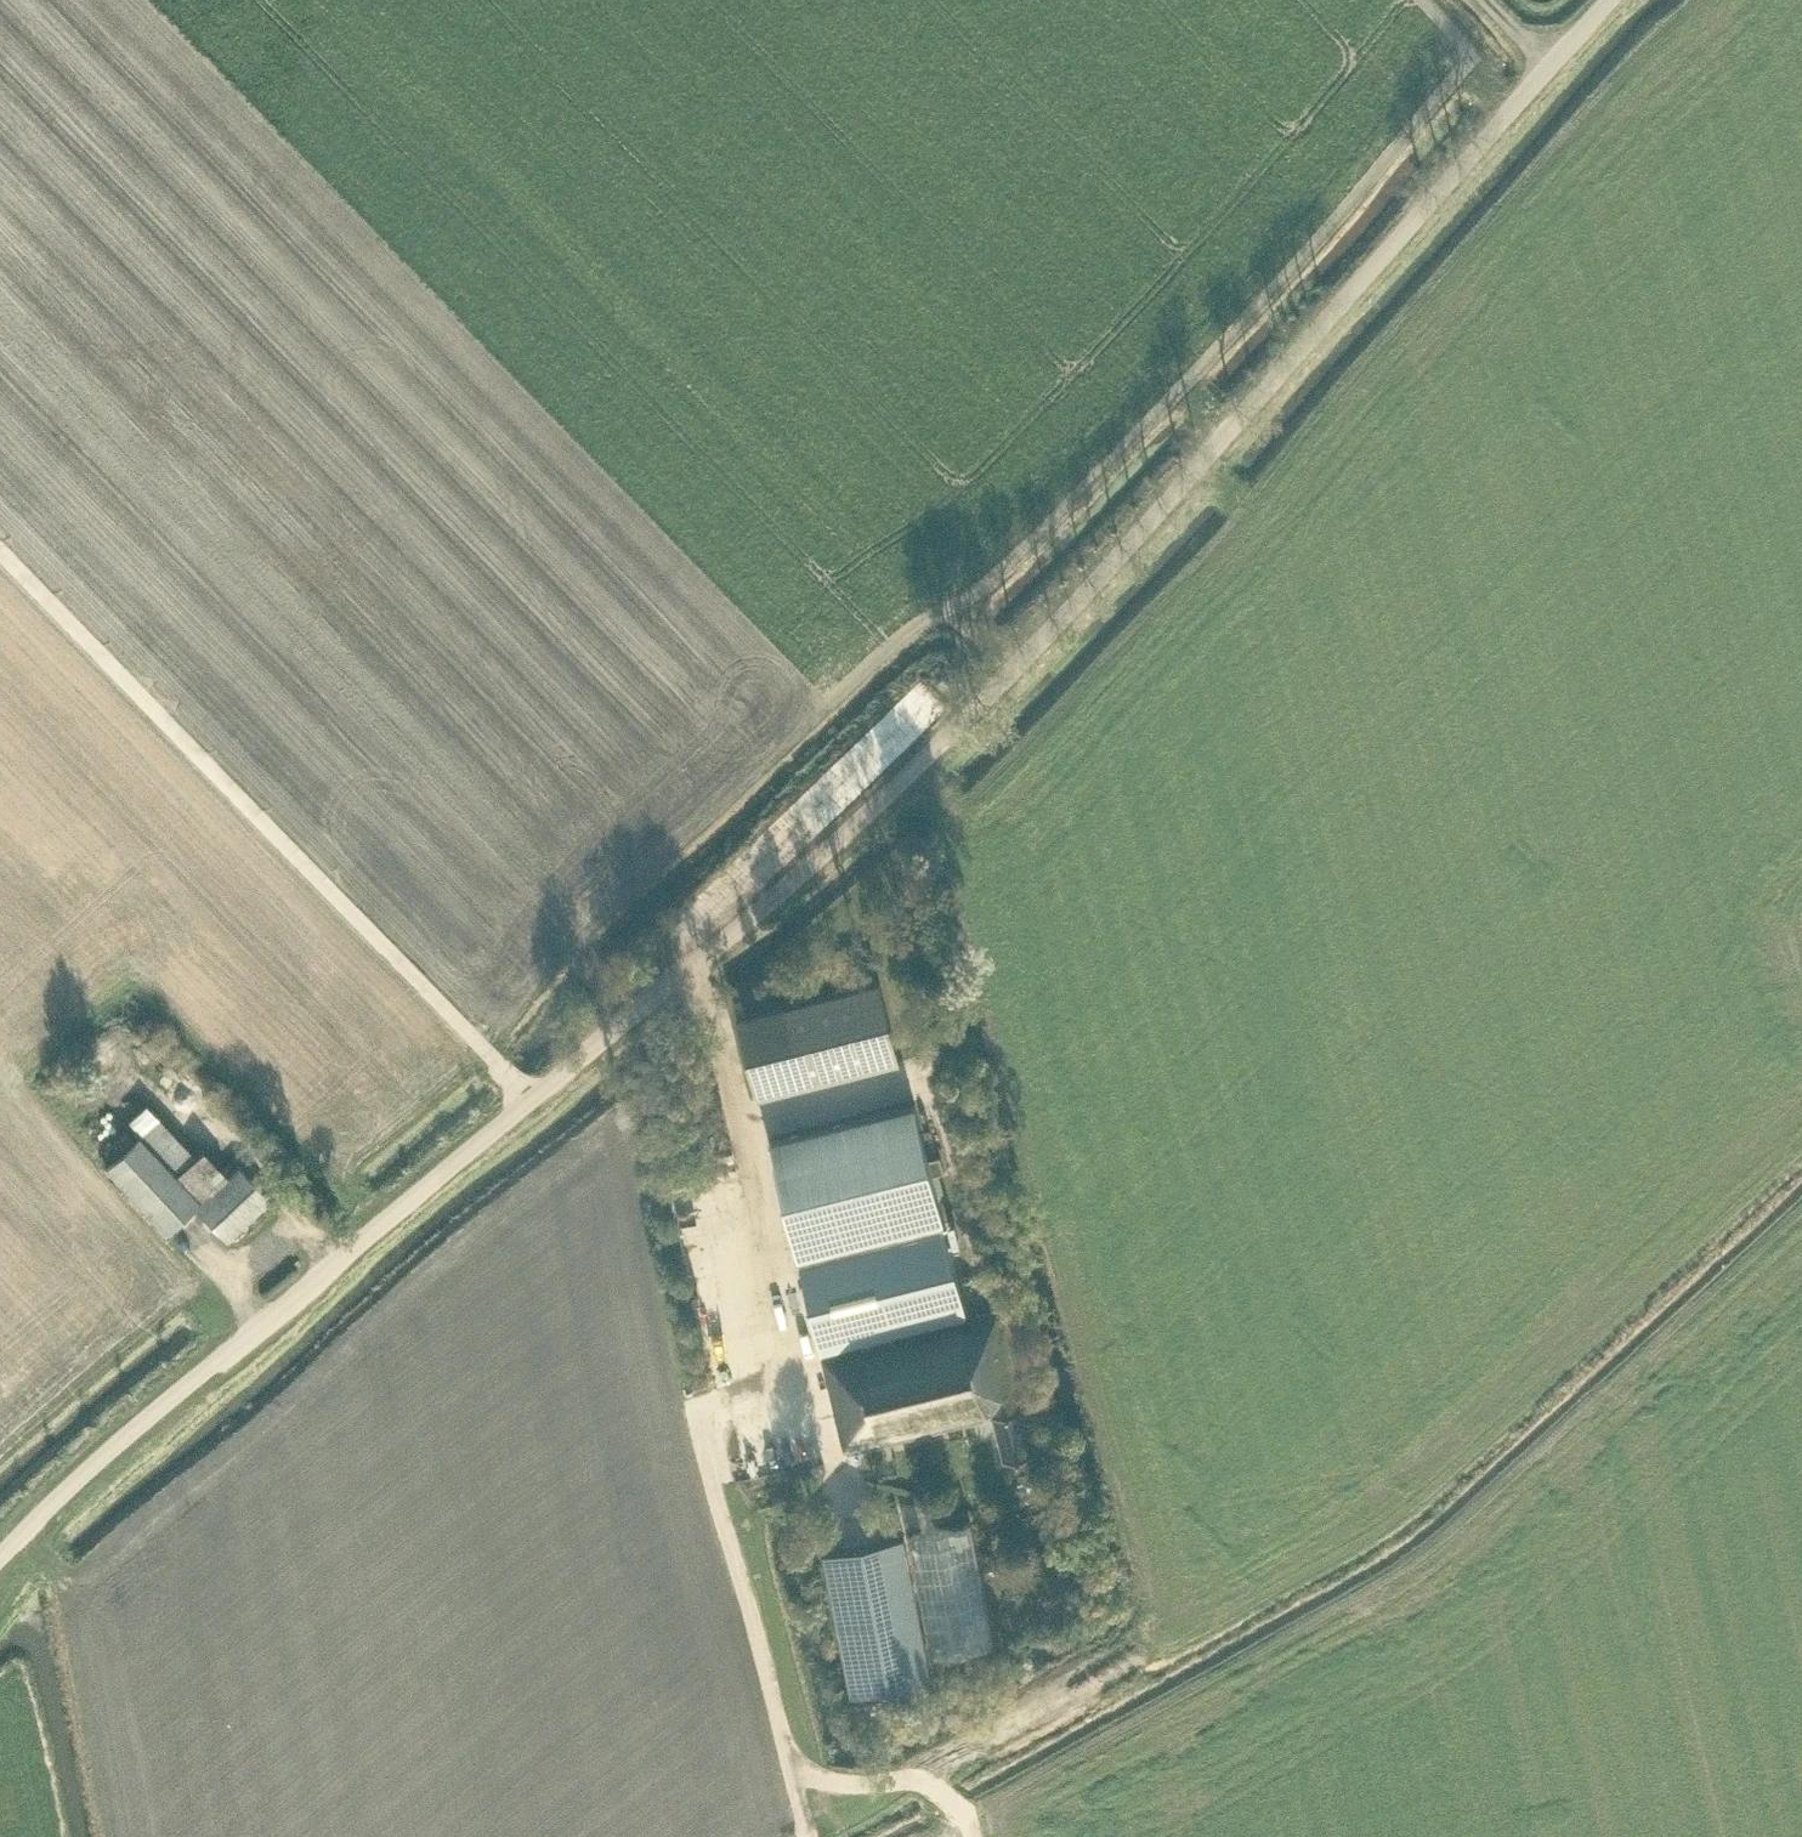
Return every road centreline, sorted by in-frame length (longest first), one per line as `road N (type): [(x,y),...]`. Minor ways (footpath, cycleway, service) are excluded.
road 1 (unclassified): [(0,1565),(200,1378),(528,1115),(887,796),(1294,365),(1614,0)]

